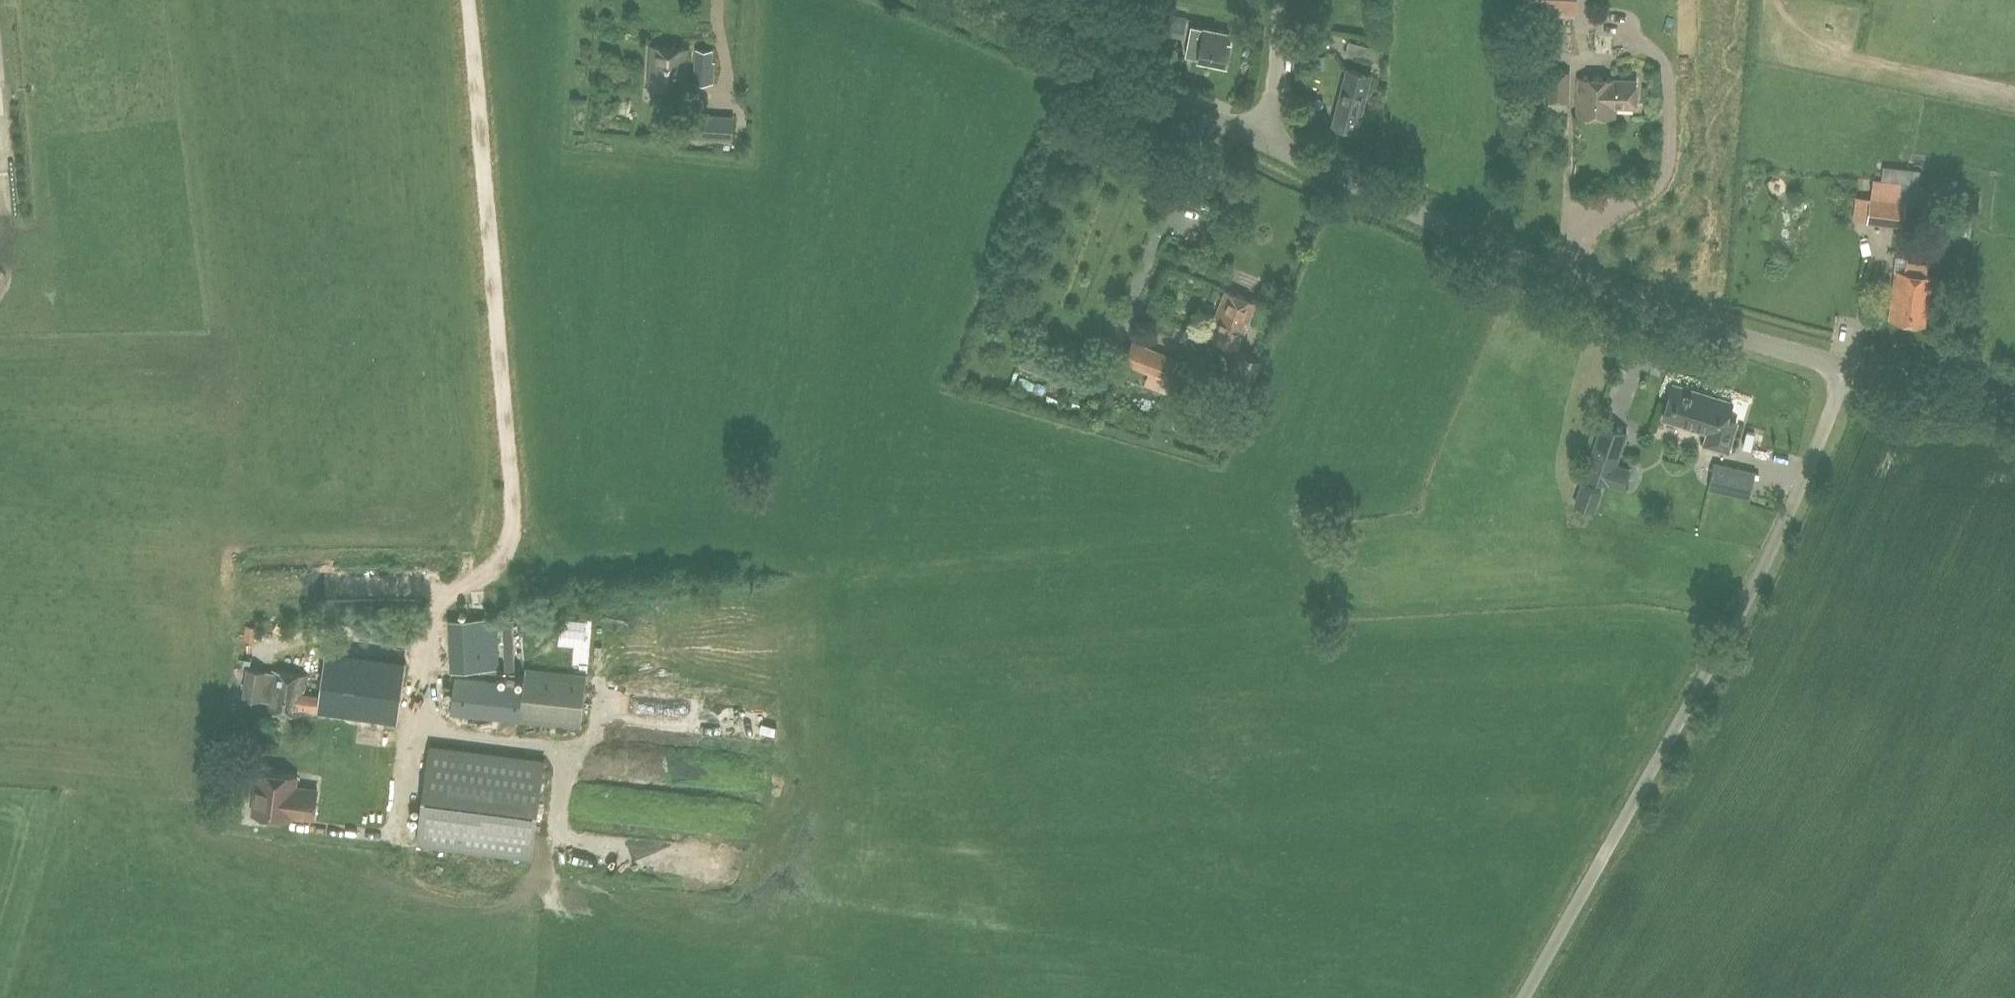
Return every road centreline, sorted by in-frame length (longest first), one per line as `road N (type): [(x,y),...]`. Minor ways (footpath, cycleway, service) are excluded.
road 1 (tertiary): [(2014,400),(1844,366),(1551,272),(1271,142)]
road 2 (unclassified): [(442,596),(487,569),(513,524),(468,0)]
road 3 (tertiary): [(1271,142),(952,0)]
road 4 (unclassified): [(1271,142),(1278,0)]

